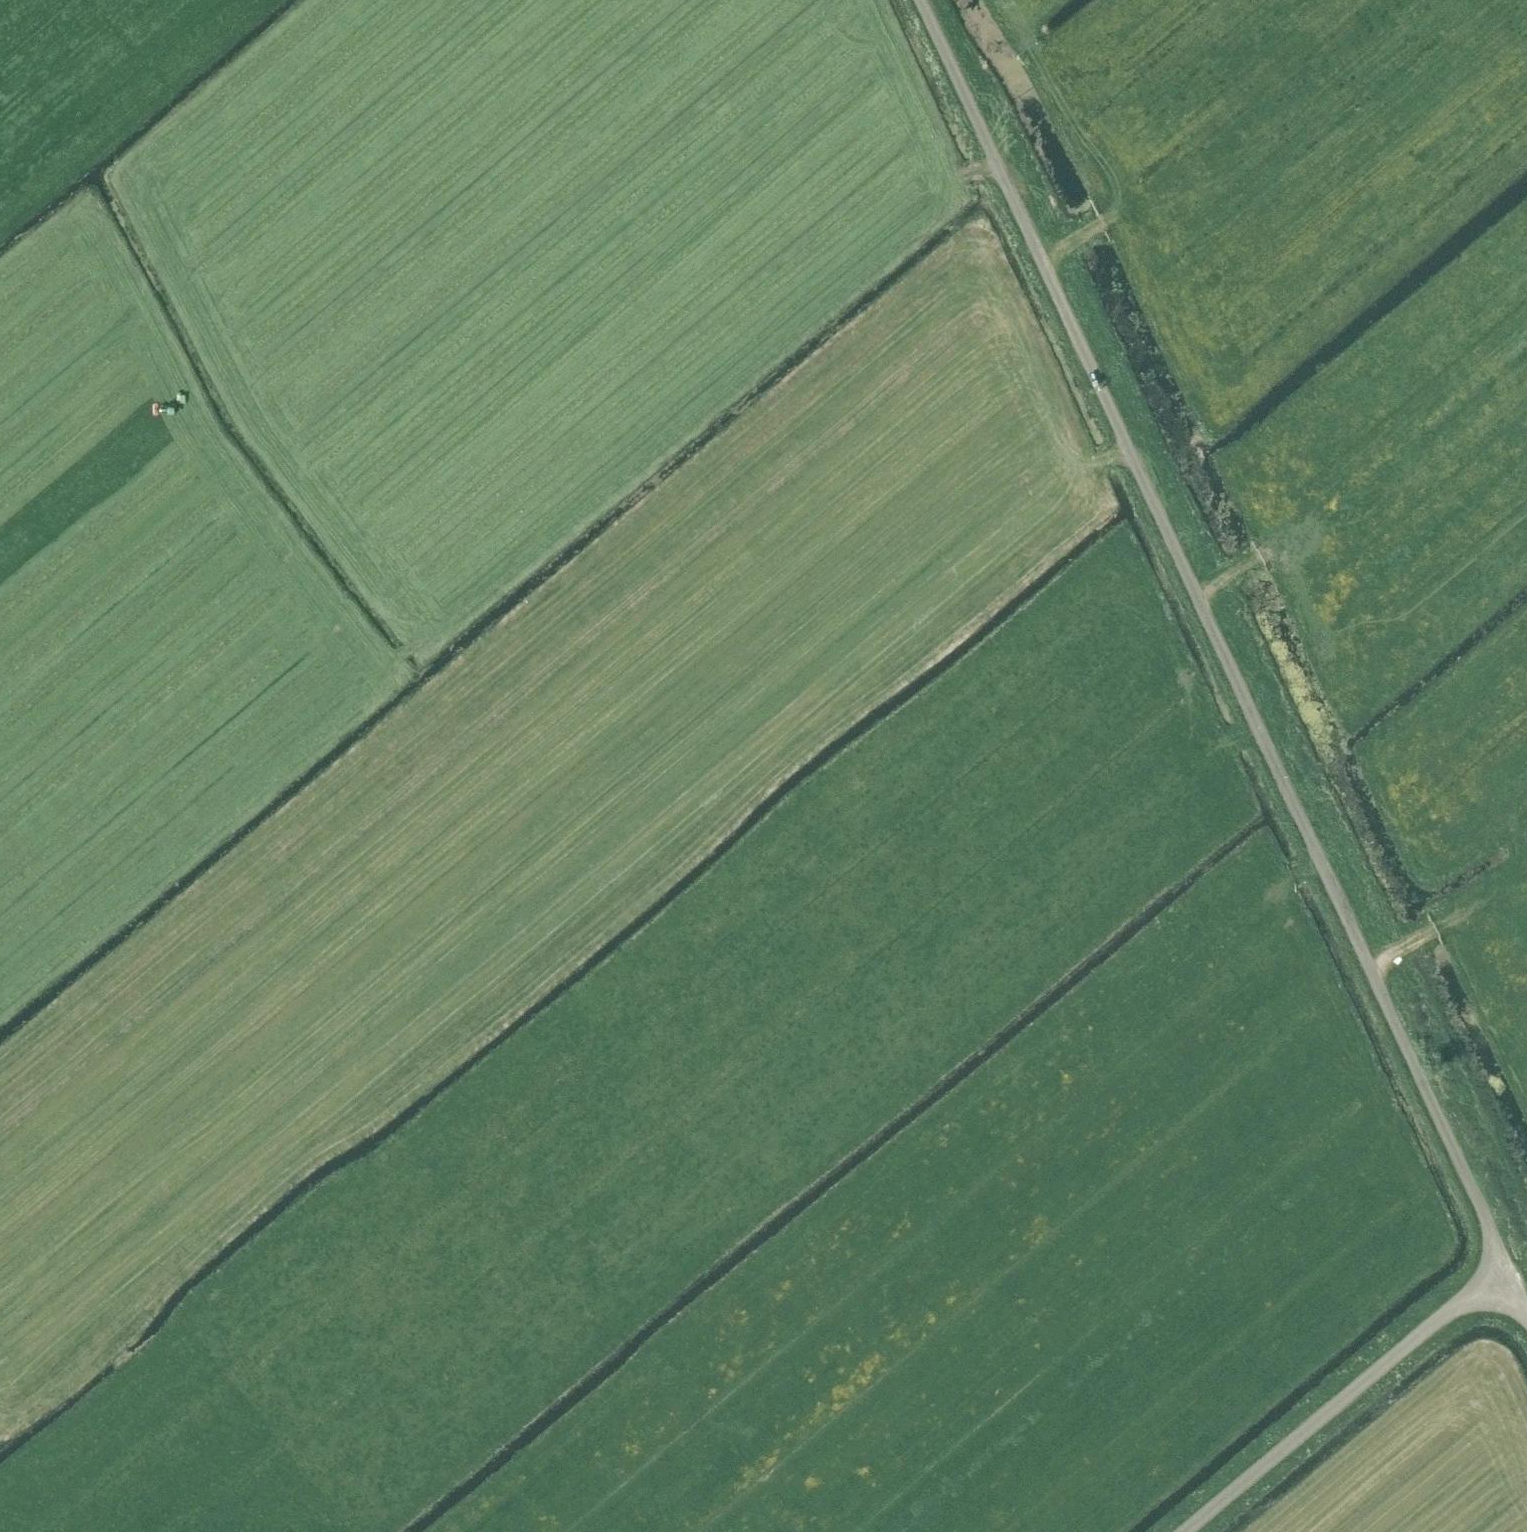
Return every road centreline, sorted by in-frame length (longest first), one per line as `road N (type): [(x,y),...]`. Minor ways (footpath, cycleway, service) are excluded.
road 1 (unclassified): [(1507,1283),(1486,1220),(921,0)]
road 2 (unclassified): [(1191,1531),(1455,1306),(1507,1283)]

